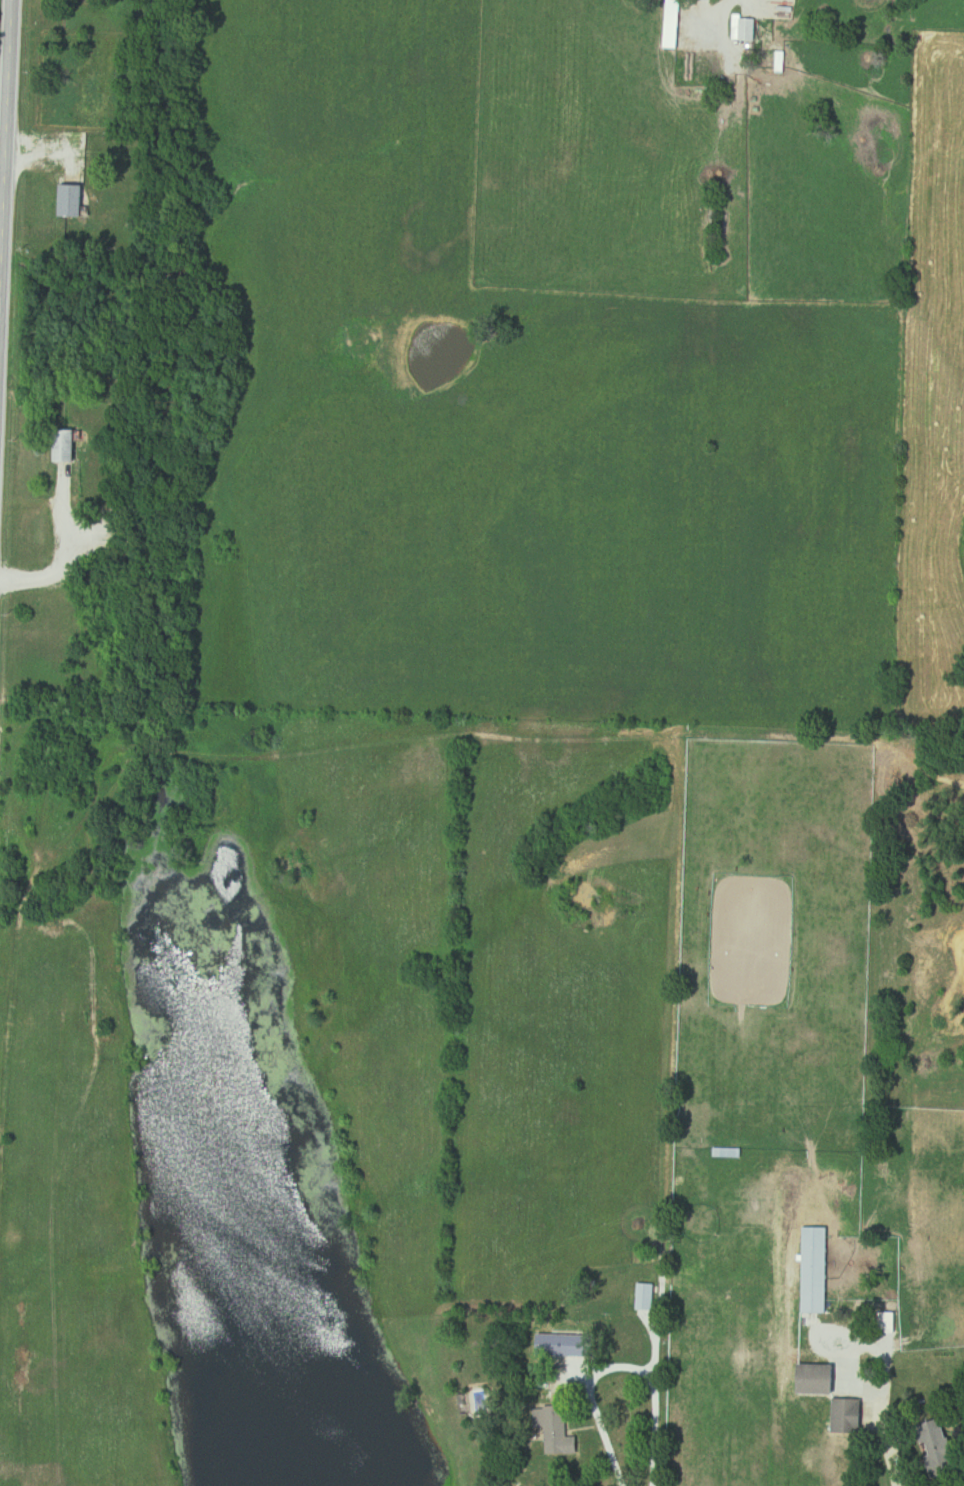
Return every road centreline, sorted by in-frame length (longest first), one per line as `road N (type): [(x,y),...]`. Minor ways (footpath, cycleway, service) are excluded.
road 1 (primary): [(0,232),(9,0)]

